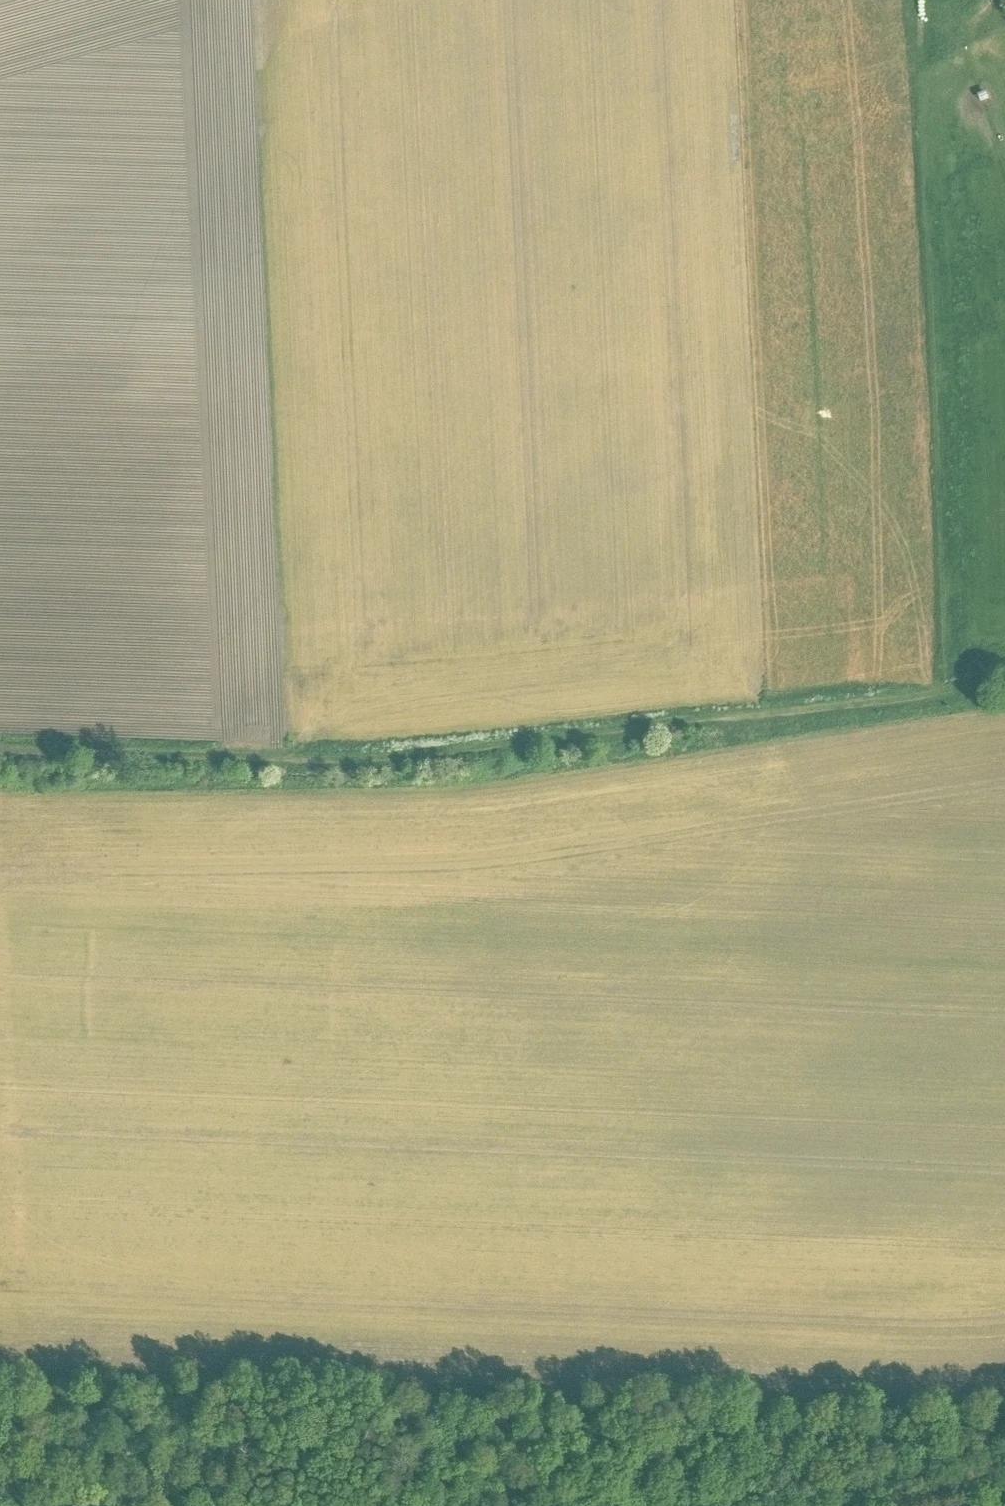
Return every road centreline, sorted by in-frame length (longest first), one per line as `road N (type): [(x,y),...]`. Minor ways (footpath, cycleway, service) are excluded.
road 1 (track): [(0,752),(412,757),(825,709),(1004,677)]

